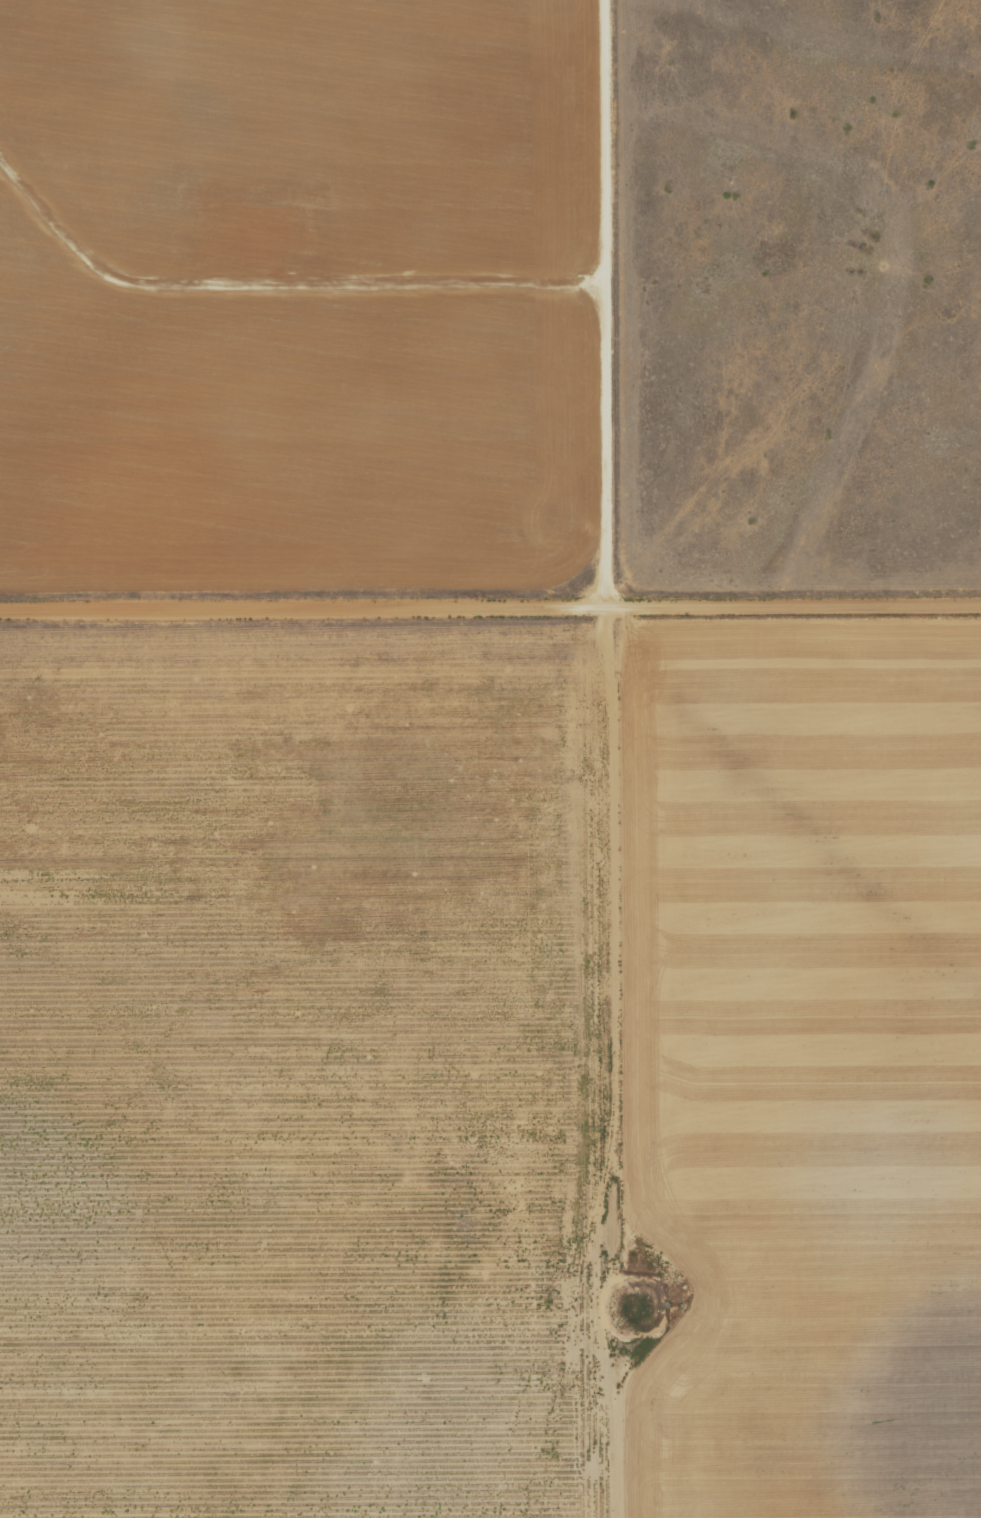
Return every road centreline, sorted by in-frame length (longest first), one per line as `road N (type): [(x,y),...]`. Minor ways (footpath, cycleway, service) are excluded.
road 1 (residential): [(0,609),(980,604)]
road 2 (track): [(615,1517),(614,1429),(593,1302),(613,1095),(604,606)]
road 3 (track): [(611,606),(610,0)]

